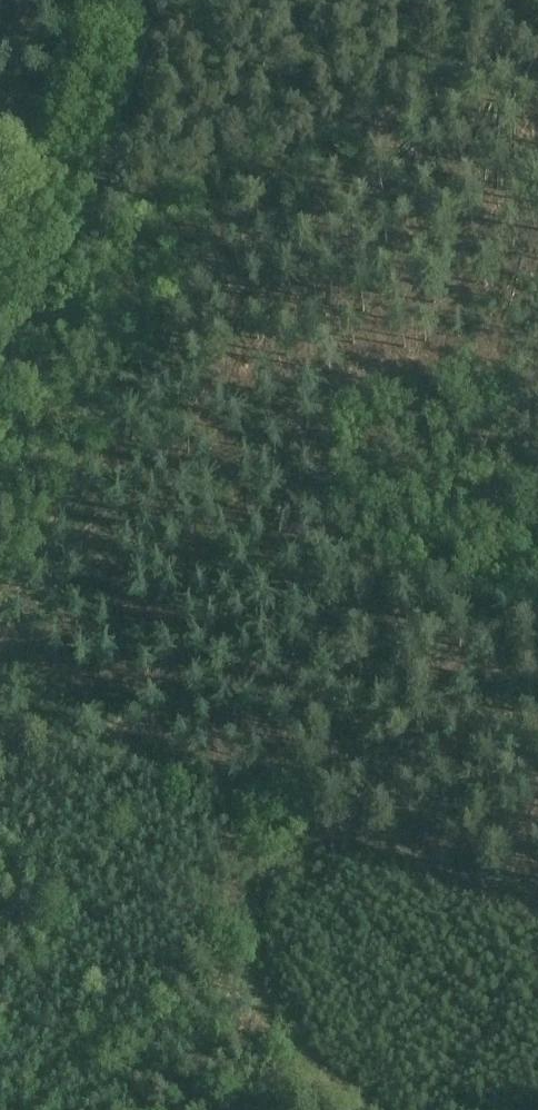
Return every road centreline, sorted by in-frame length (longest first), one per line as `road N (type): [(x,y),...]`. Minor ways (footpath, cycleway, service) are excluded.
road 1 (track): [(537,899),(302,821),(2,705)]
road 2 (tertiary): [(0,372),(107,168),(138,82),(151,0)]

